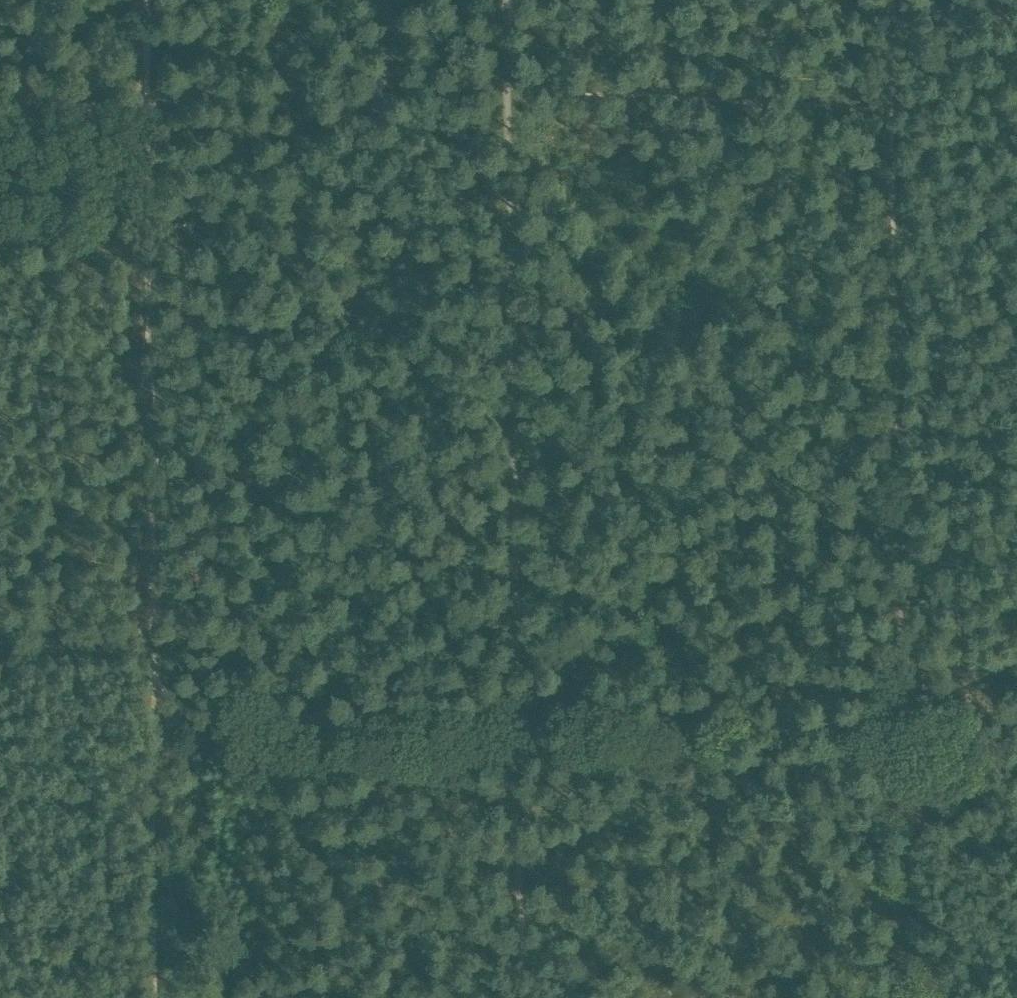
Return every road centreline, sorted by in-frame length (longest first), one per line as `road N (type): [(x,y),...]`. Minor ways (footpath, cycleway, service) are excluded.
road 1 (track): [(148,724),(895,720)]
road 2 (track): [(148,97),(505,87),(891,106)]
road 3 (track): [(147,652),(148,97)]
road 4 (track): [(150,997),(147,652)]
road 5 (track): [(896,706),(900,997)]
road 6 (track): [(0,102),(137,110),(148,97)]
road 7 (track): [(0,239),(147,249)]
road 8 (track): [(0,643),(147,652)]
road 9 (track): [(893,44),(1016,12)]

